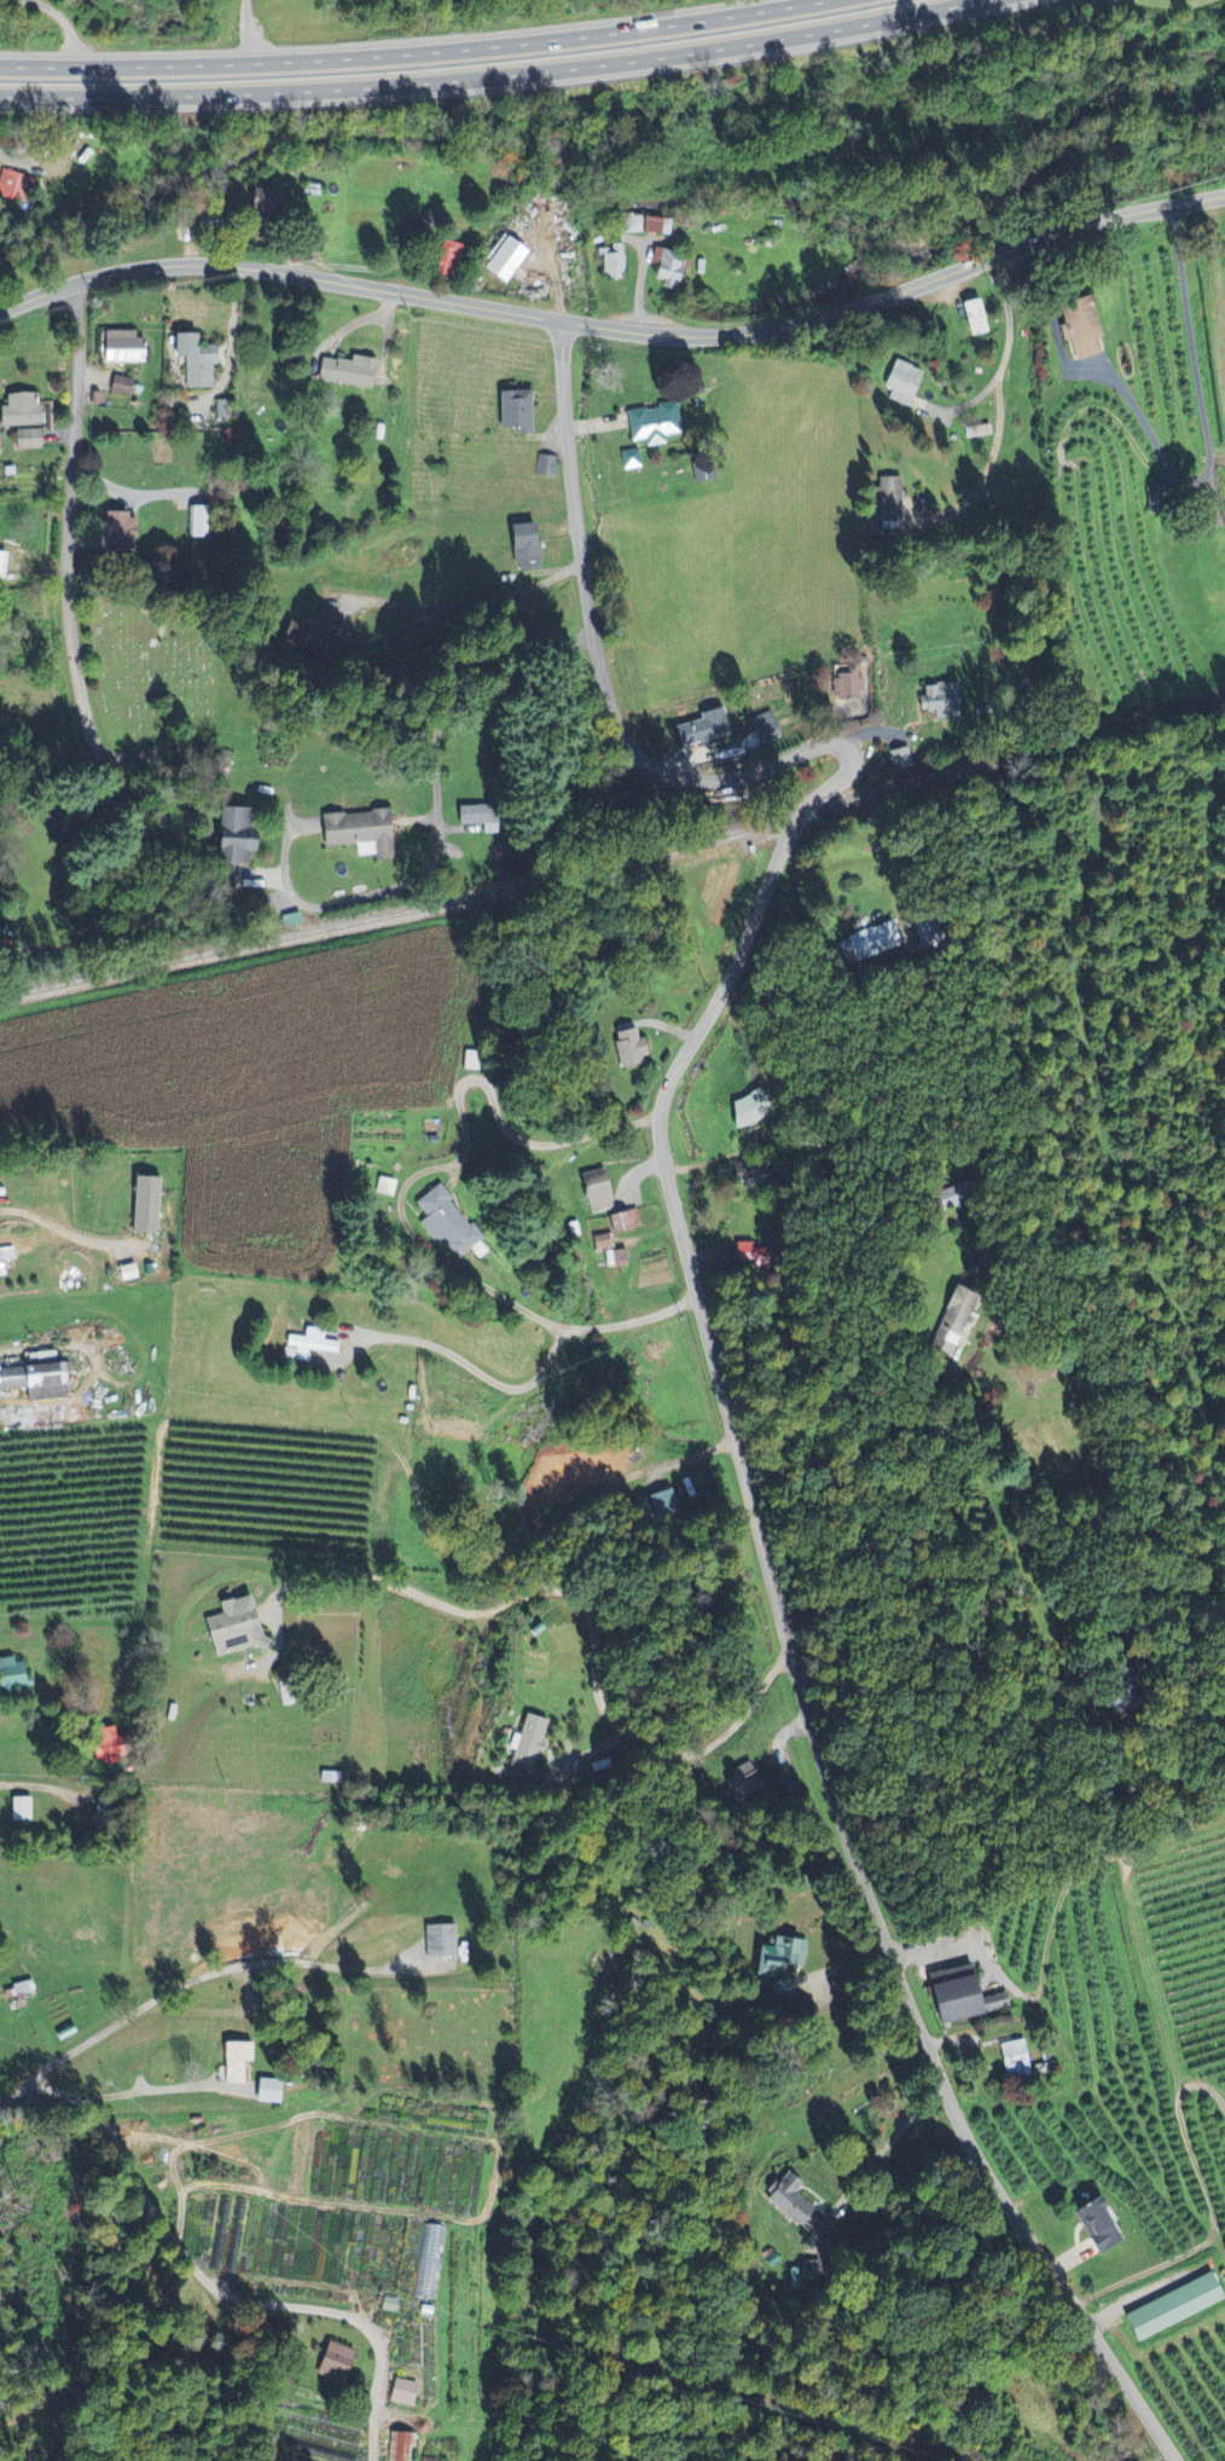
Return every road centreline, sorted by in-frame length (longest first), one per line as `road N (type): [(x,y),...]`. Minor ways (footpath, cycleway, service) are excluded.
road 1 (residential): [(1074,2303),(895,1946),(785,1627),(693,1298),(655,1122),(664,1084),(714,1000),(793,816),(840,774),(843,751),(814,746),(749,771),(687,777),(648,770),(606,728),(577,566),(556,320)]
road 2 (tertiary): [(0,320),(75,285),(203,265),(592,328),(738,335),(795,328),(1095,218),(1224,195)]
road 3 (trunk): [(0,97),(95,100),(596,76),(1004,0)]
road 4 (trunk): [(811,0),(621,27),(254,52),(0,56)]
road 5 (residential): [(381,2460),(387,2403),(379,2349),(353,2323),(233,2301),(179,2249),(116,2136),(72,2096),(31,2090),(0,2105)]
road 6 (residential): [(785,1627),(857,1602),(900,1559),(911,1447),(881,1319),(902,1162),(894,1098)]
road 7 (residential): [(586,632),(540,630),(445,653),(426,673),(402,861),(373,878),(279,898),(269,886),(273,805)]
road 8 (residential): [(95,745),(65,607),(75,285)]
road 9 (residential): [(1174,204),(1211,474),(1180,481),(1134,399),(1093,366)]
road 10 (residential): [(1179,2460),(1074,2303)]
road 11 (residential): [(391,291),(313,372),(294,405)]
road 12 (residential): [(998,384),(1010,330),(999,249)]

